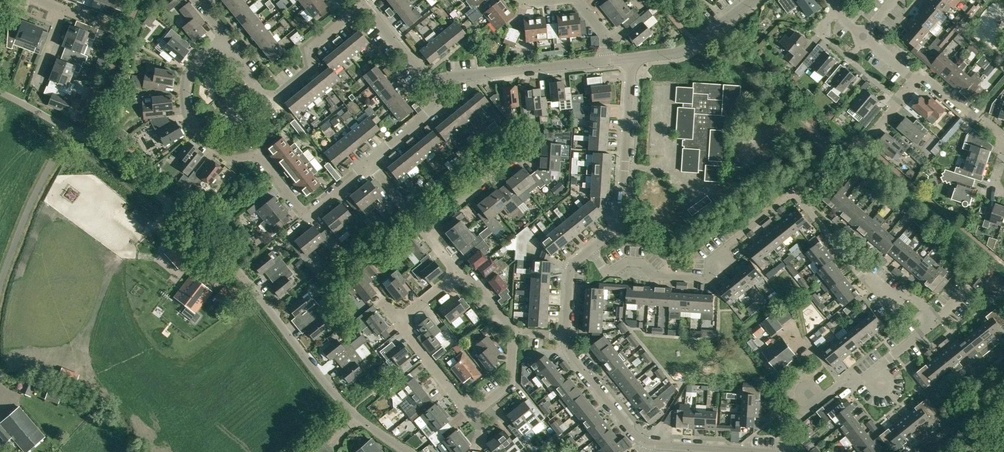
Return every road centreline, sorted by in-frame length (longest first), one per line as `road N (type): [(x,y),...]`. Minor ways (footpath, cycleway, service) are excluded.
road 1 (unclassified): [(405,451),(343,403),(193,224),(89,140),(0,92)]
road 2 (residential): [(220,43),(189,75),(186,93),(196,131),(228,157),(259,158),(308,214),(371,165)]
road 3 (residential): [(788,197),(721,250),(706,278),(656,275),(627,262),(606,274),(592,250)]
road 4 (residential): [(220,43),(271,99),(313,69),(309,51),(365,5)]
road 5 (residential): [(397,321),(475,412),(511,381),(515,333)]
road 6 (residential): [(783,451),(786,426),(841,384),(861,382),(937,321)]
road 7 (unclassified): [(592,250),(621,211),(628,60)]
road 8 (residential): [(937,321),(907,293),(889,306),(809,210)]
road 9 (unclassified): [(436,79),(607,62)]
road 10 (unclassified): [(628,60),(681,53),(754,0)]
road 11 (unclassified): [(647,444),(576,365),(565,334)]
road 12 (residential): [(425,232),(520,155),(530,156)]

